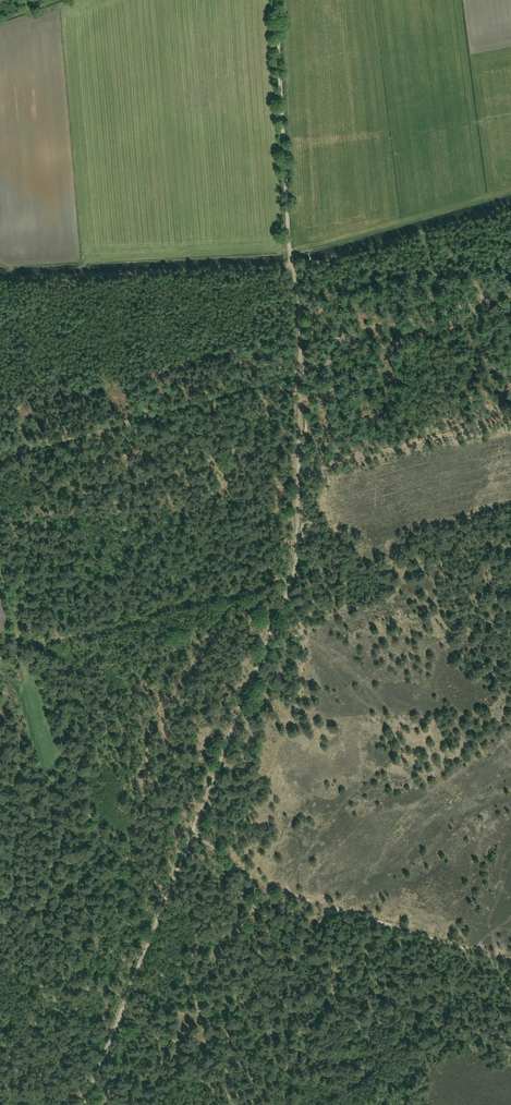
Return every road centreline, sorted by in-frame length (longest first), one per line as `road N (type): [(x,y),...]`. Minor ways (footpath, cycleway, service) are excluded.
road 1 (track): [(276,0),(289,254),(301,325),(293,577),(87,1104)]
road 2 (track): [(510,310),(0,445)]
road 3 (track): [(293,577),(43,642),(19,633),(0,559)]
road 4 (track): [(193,832),(258,881),(510,961)]
road 5 (track): [(0,280),(292,266)]
road 6 (track): [(257,1104),(238,1064),(234,976),(213,954),(215,921),(240,896)]
road 7 (track): [(510,207),(292,266)]
road 8 (track): [(239,867),(240,896),(259,918),(305,929),(327,905)]

